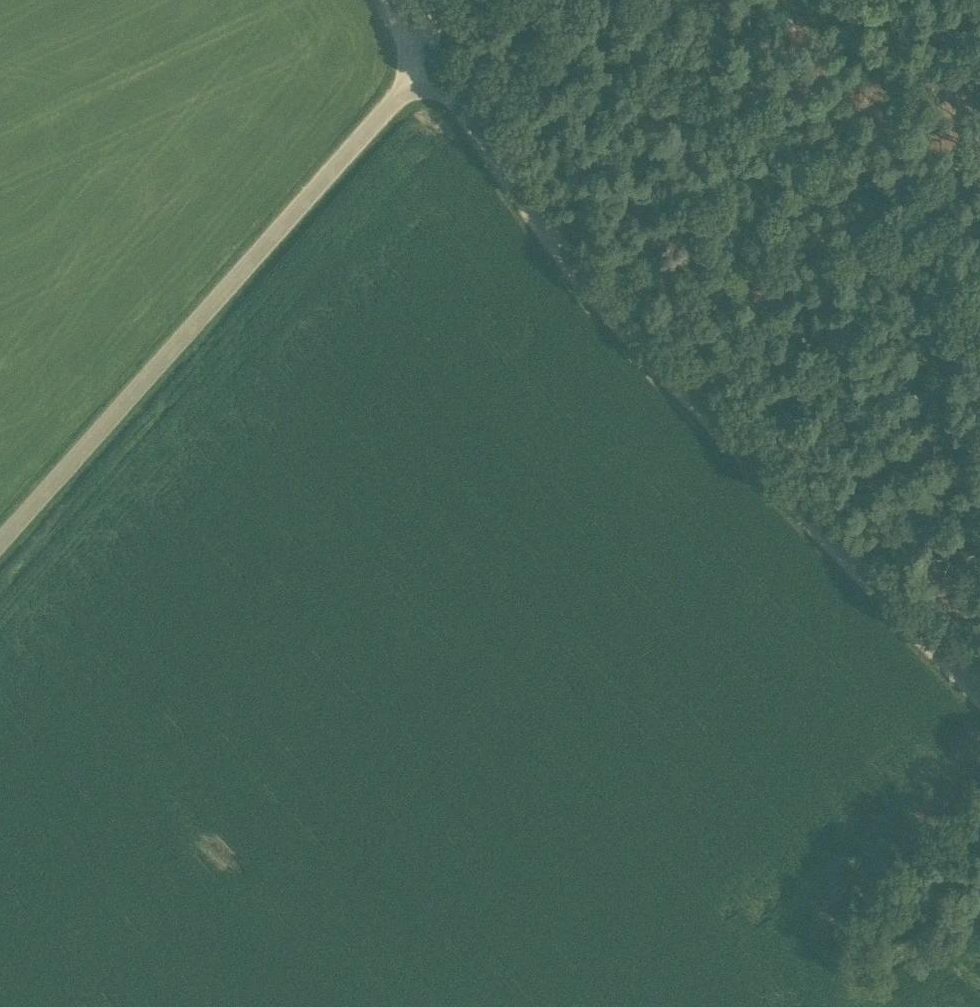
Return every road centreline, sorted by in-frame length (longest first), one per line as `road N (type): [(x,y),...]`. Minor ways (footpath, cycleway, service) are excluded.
road 1 (unclassified): [(979,694),(599,297),(429,59)]
road 2 (unclassified): [(429,59),(0,538)]

